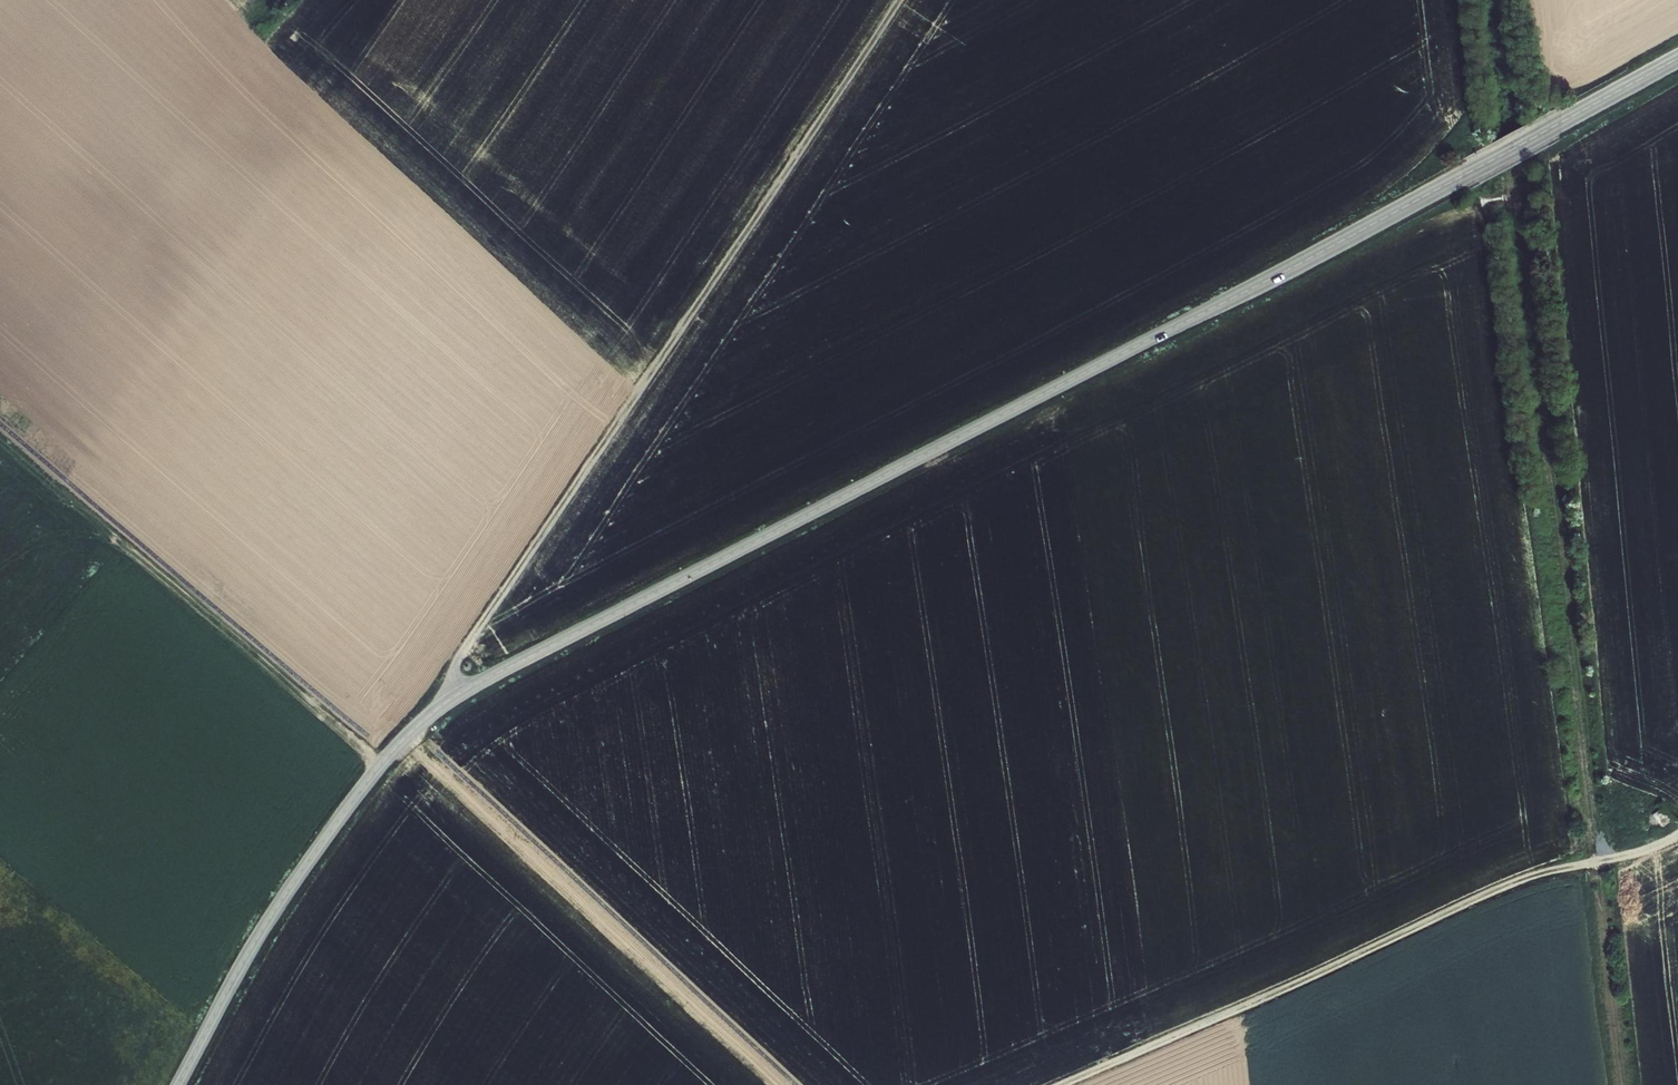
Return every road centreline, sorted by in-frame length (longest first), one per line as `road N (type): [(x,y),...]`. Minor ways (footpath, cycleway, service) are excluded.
road 1 (tertiary): [(178,1084),(295,880),(378,766),(443,703),(1296,264),(1677,57)]
road 2 (track): [(1677,835),(1629,856),(1509,885),(1060,1084)]

